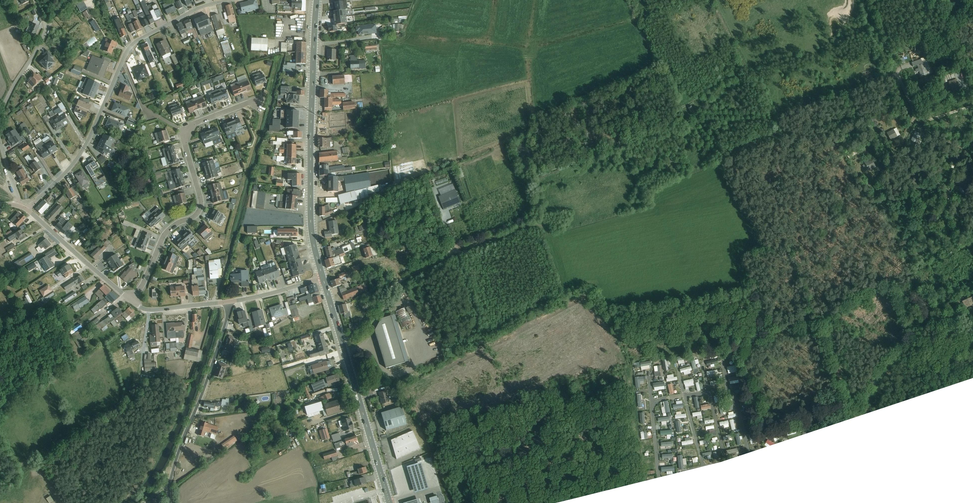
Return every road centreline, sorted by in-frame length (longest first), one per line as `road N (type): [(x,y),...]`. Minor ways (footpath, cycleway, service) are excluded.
road 1 (track): [(783,116),(702,116),(539,175),(532,217),(390,286),(359,331),(341,341)]
road 2 (primary): [(317,0),(310,222),(323,278)]
road 3 (track): [(482,502),(453,435),(631,369)]
road 4 (primary): [(323,278),(389,502)]
road 5 (unclassified): [(171,502),(171,477),(229,302)]
road 6 (residential): [(131,300),(167,231),(199,210),(189,133)]
road 7 (residential): [(27,210),(83,149),(123,59)]
road 8 (track): [(387,290),(545,223)]
road 9 (track): [(39,466),(129,404),(139,376)]
road 10 (residential): [(27,210),(131,300)]
road 11 (unclassified): [(0,115),(68,0)]
road 12 (residential): [(123,59),(138,40),(228,0)]
road 13 (track): [(898,75),(783,116)]

